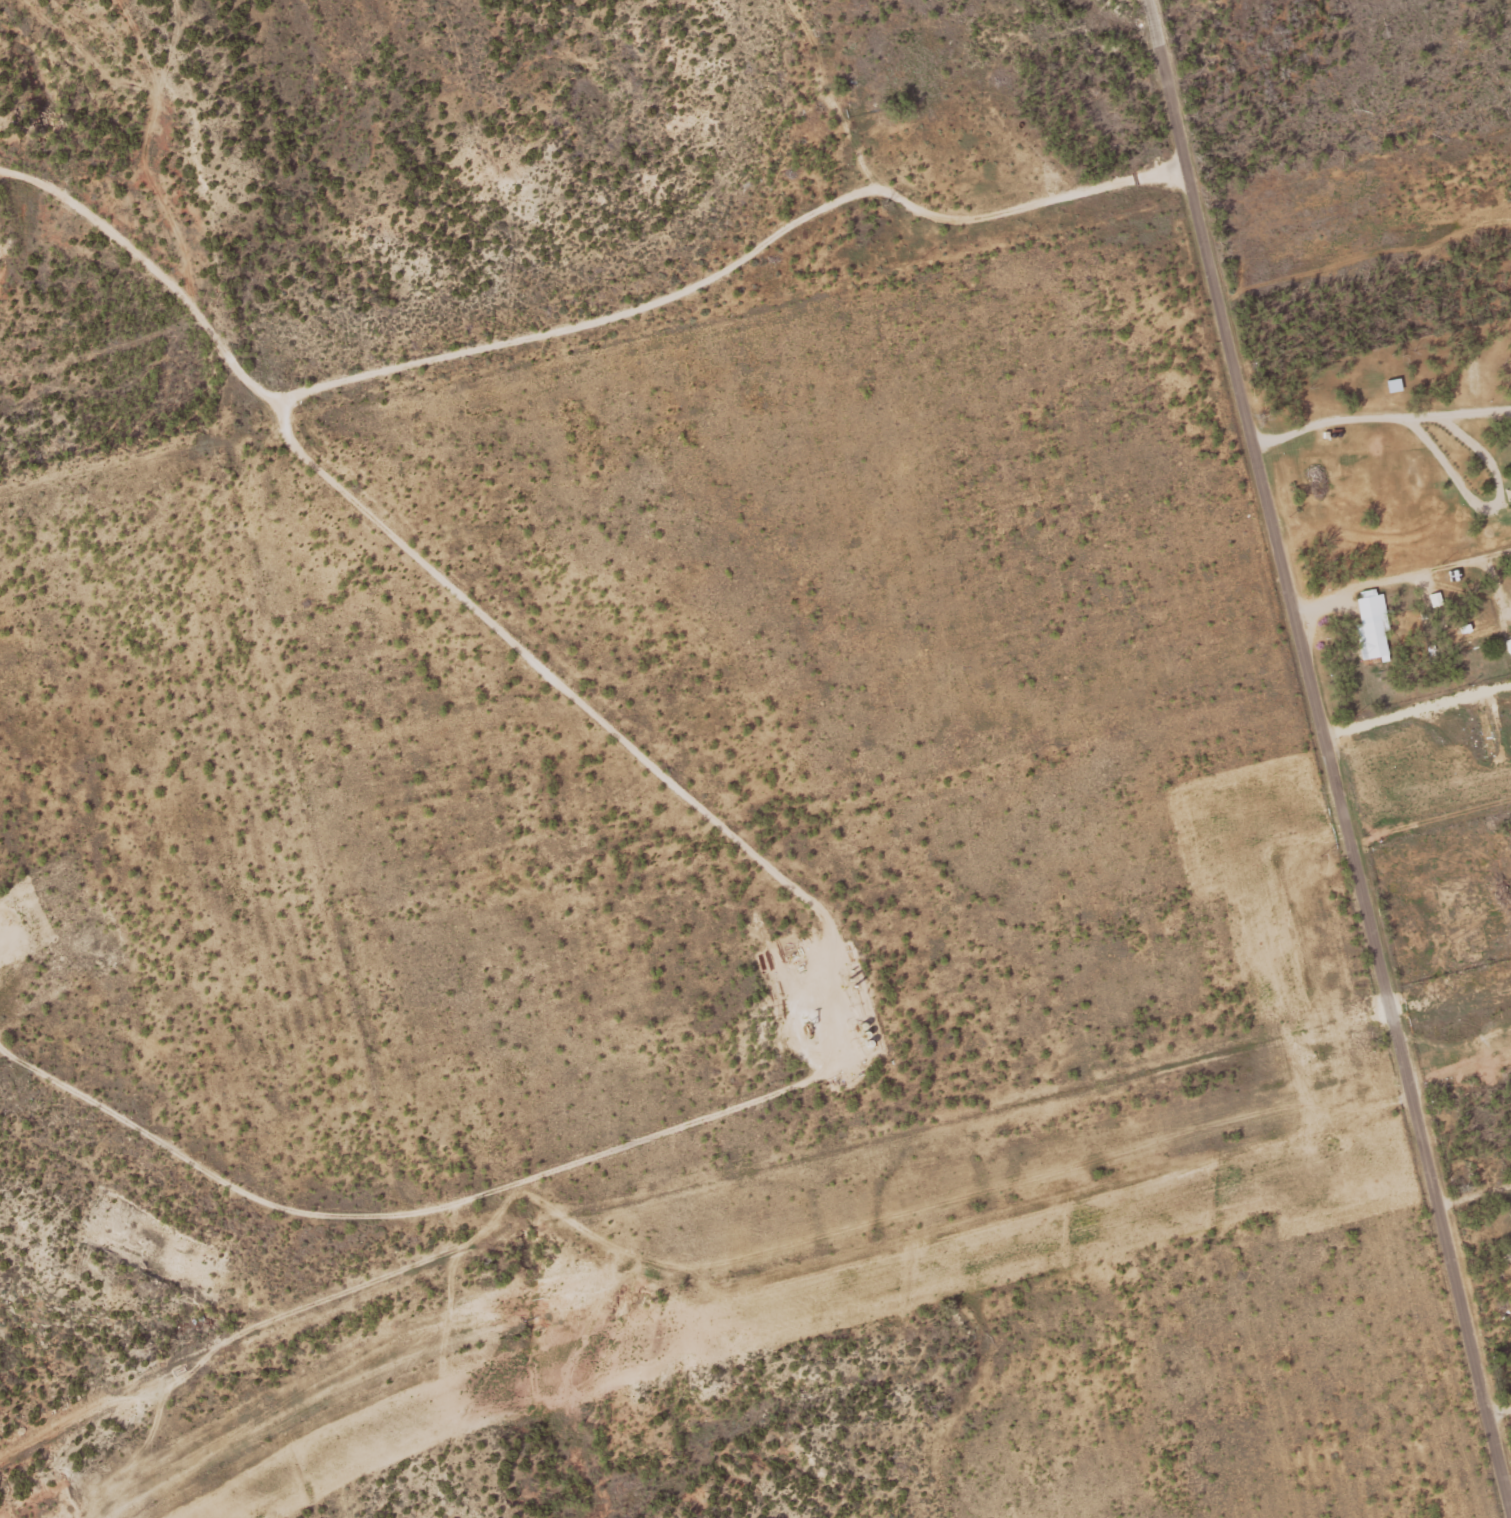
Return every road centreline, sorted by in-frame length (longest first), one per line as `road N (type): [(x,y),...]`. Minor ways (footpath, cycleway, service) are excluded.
road 1 (residential): [(1505,1517),(1483,1418),(1468,1403),(1138,0)]

